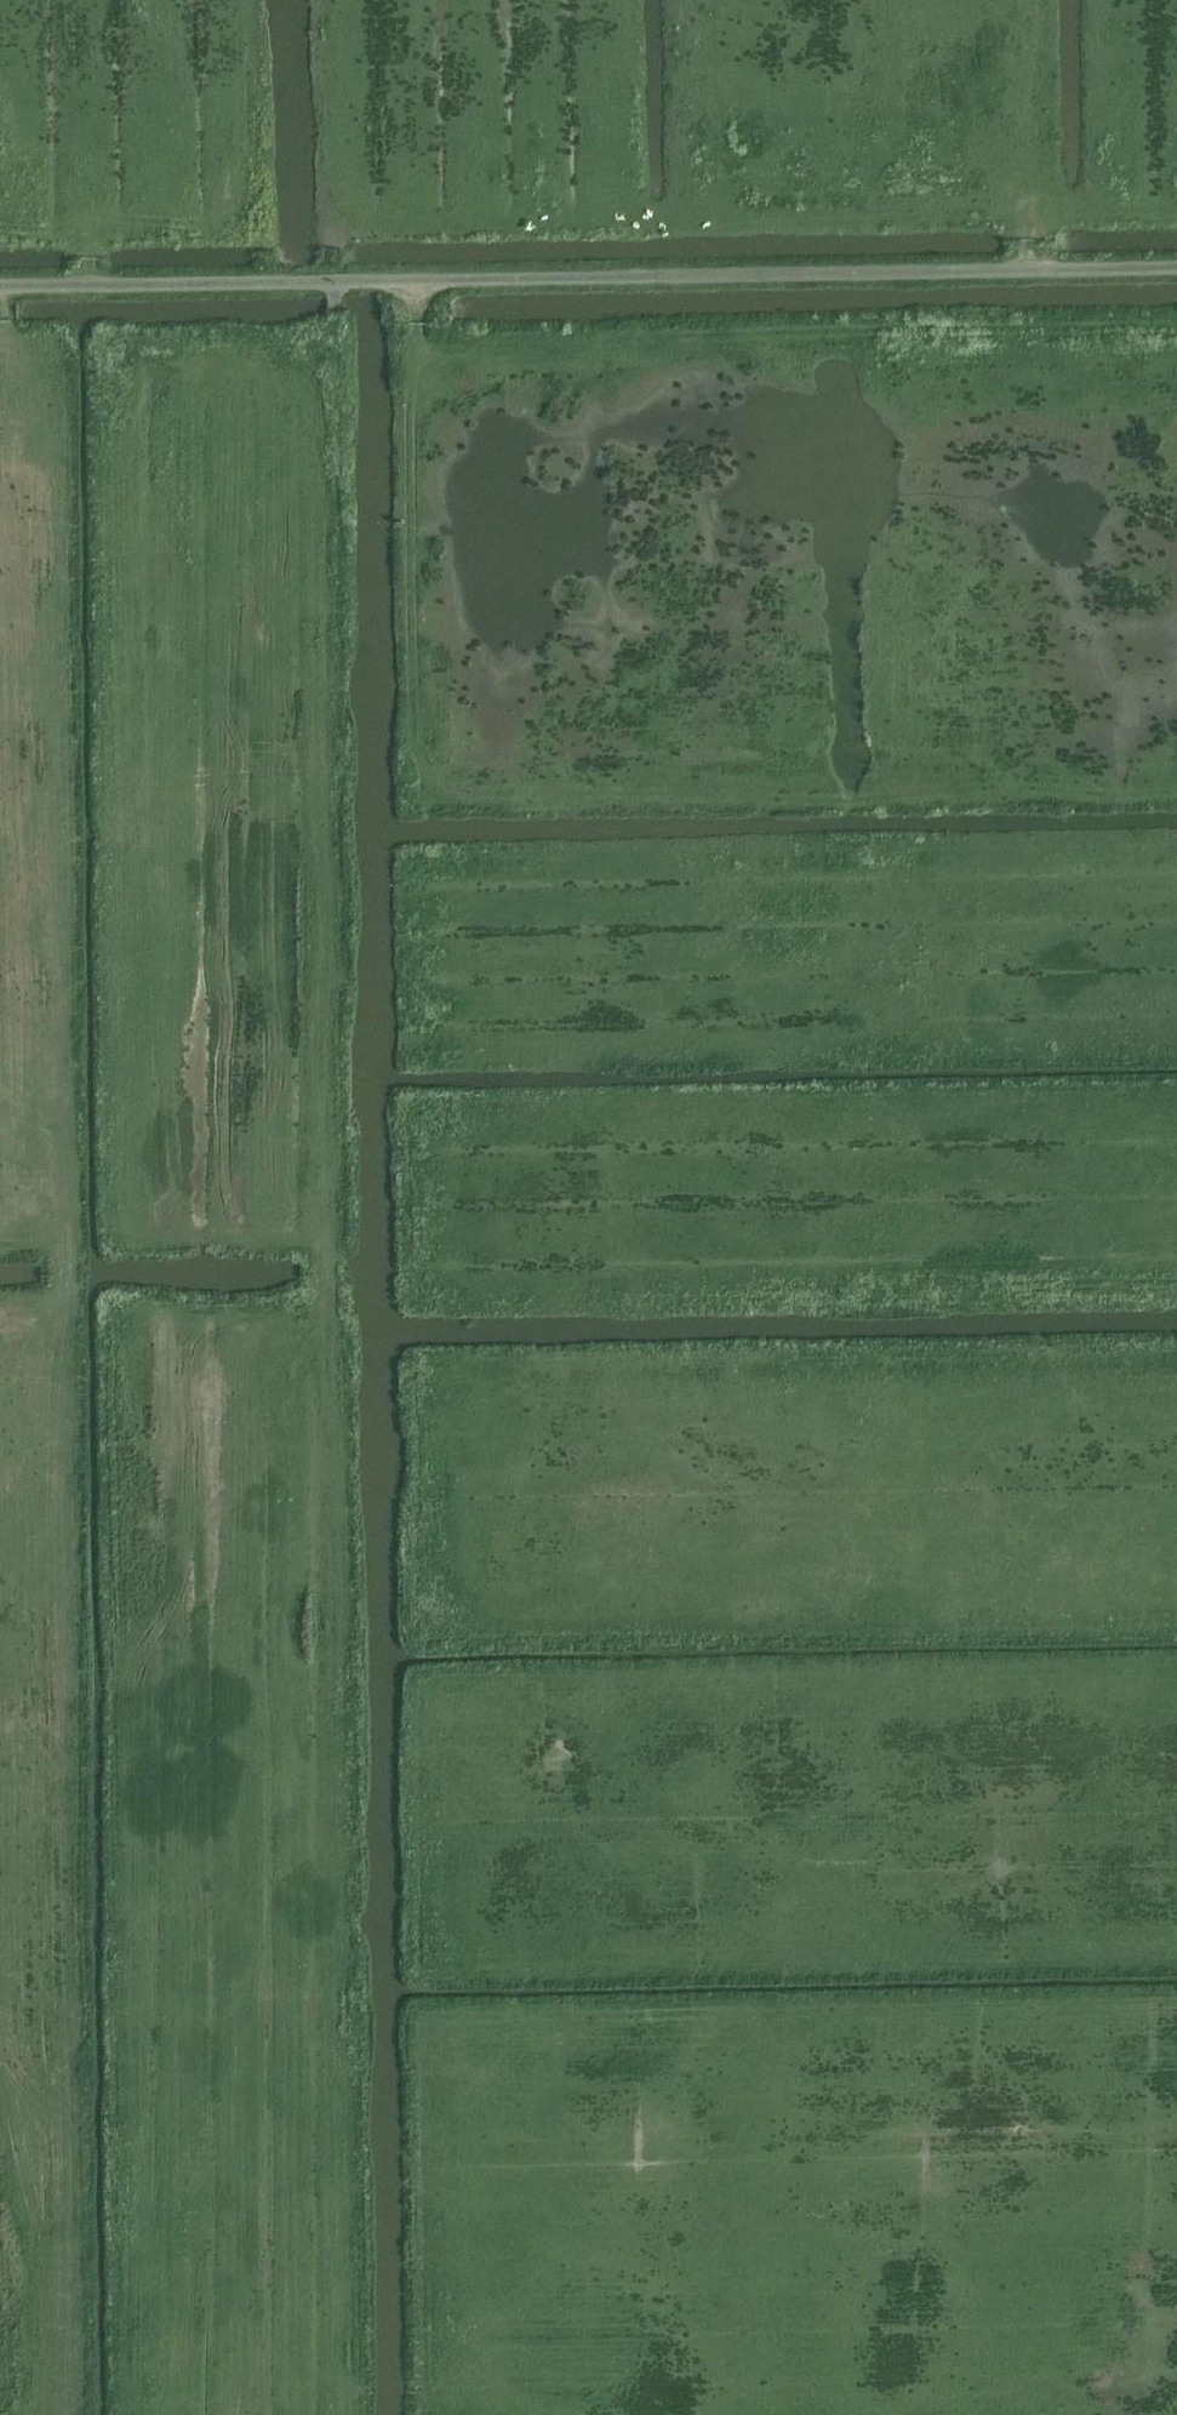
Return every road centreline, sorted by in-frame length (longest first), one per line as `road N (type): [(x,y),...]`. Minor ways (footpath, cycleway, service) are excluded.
road 1 (track): [(0,286),(1176,266)]

